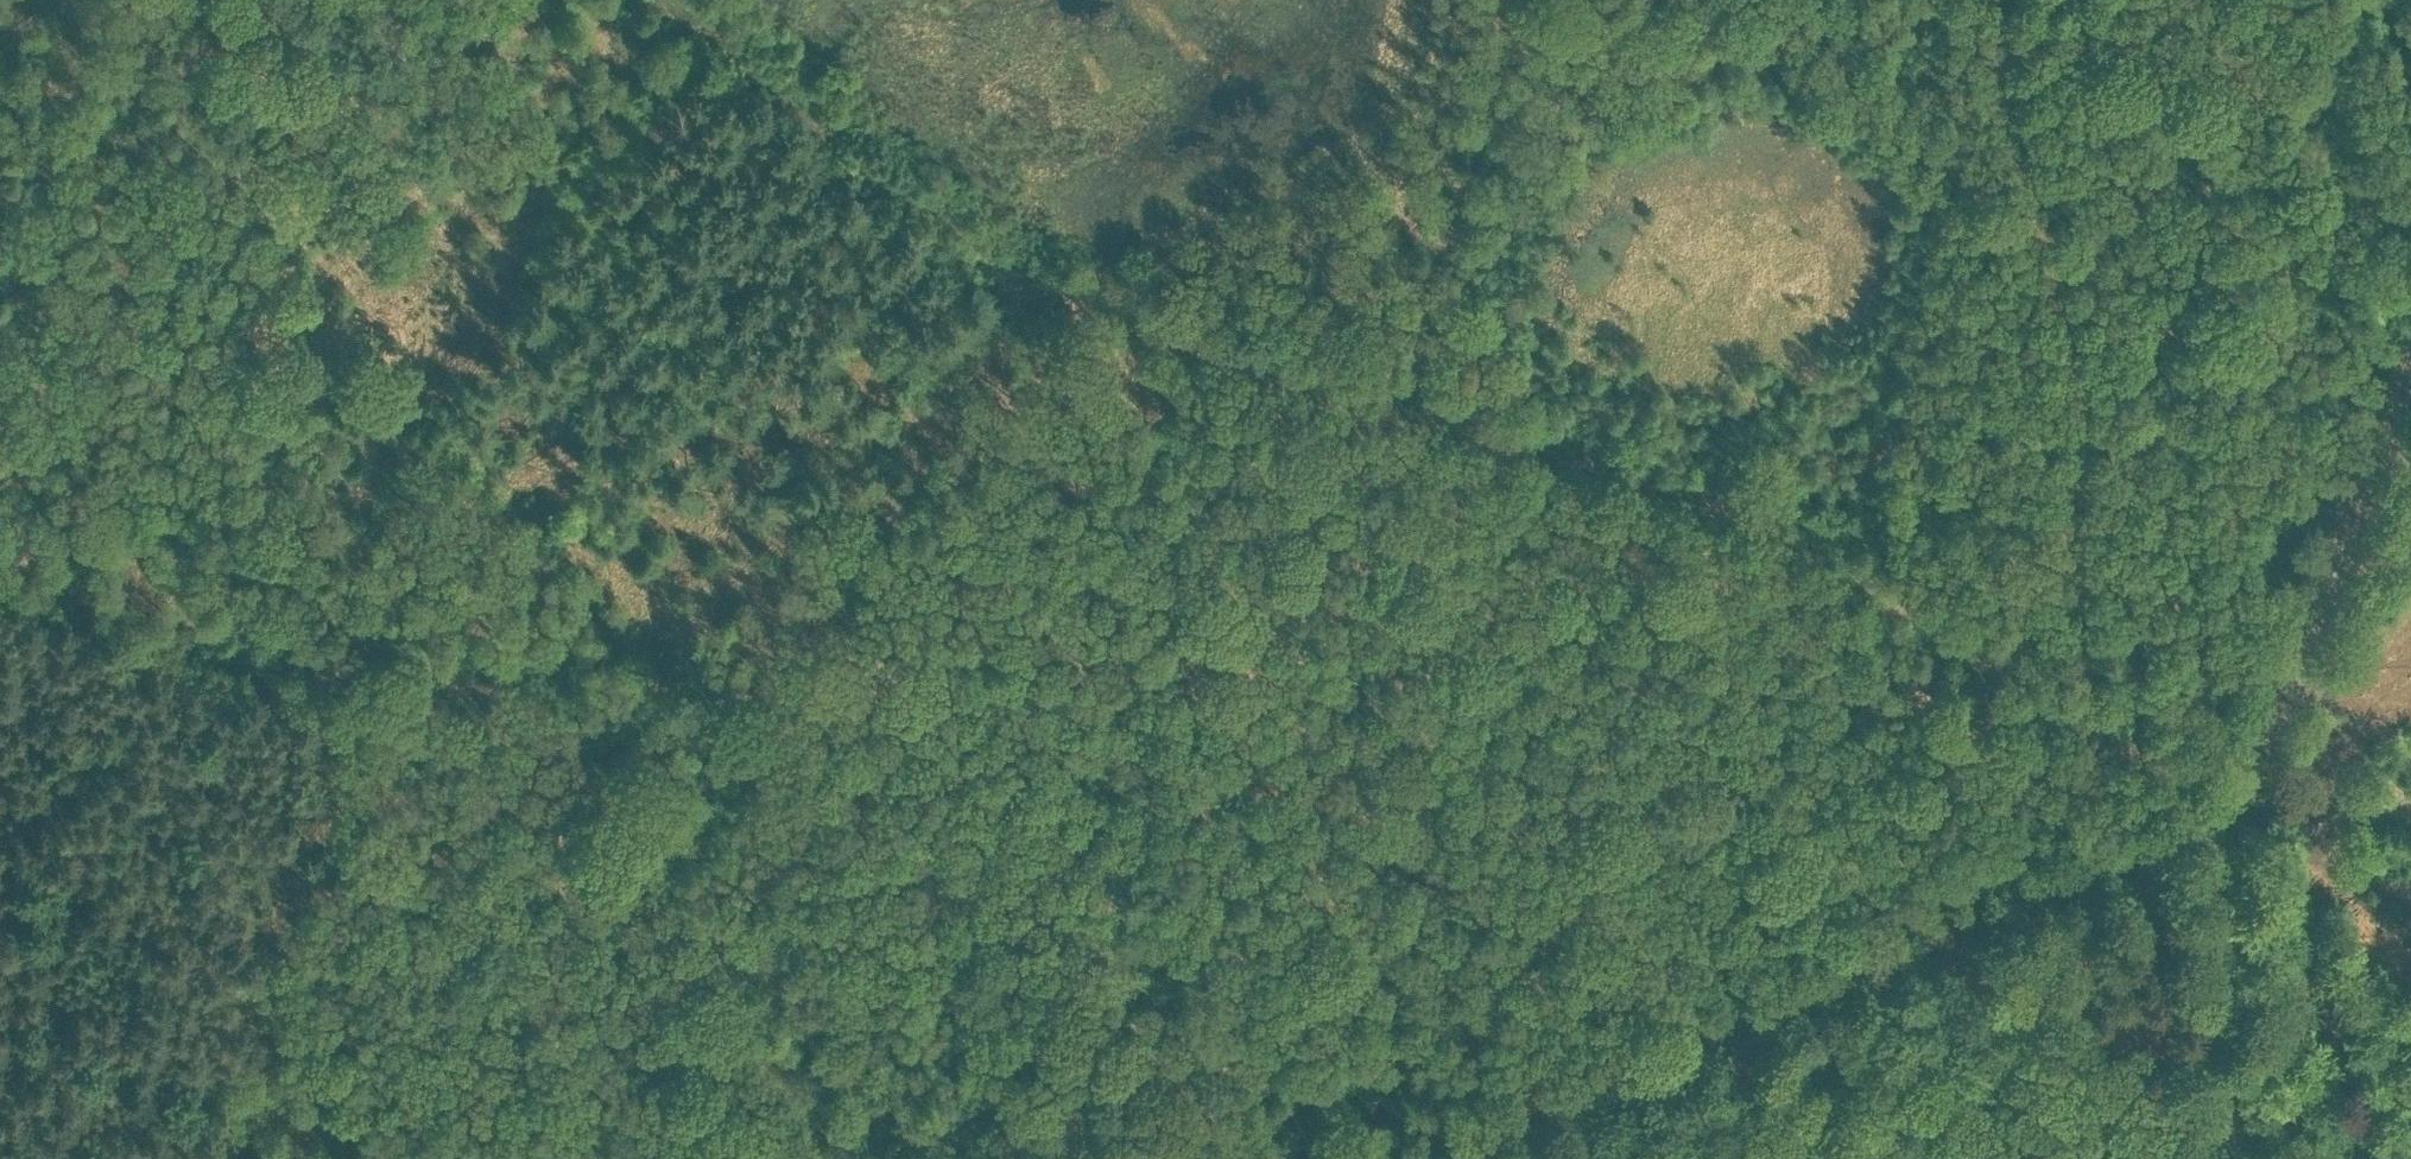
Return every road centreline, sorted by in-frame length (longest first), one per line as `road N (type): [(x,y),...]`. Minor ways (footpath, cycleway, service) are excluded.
road 1 (track): [(713,0),(1028,257),(1767,505),(2099,728),(2236,808),(2410,889)]
road 2 (track): [(1441,1158),(2089,869),(2189,780)]
road 3 (unclassified): [(2209,1158),(2222,903),(2236,808),(2410,386)]
road 4 (track): [(2099,728),(2091,332),(2024,139),(2017,0)]
road 5 (track): [(1500,0),(1485,114),(1441,237),(1410,390)]

